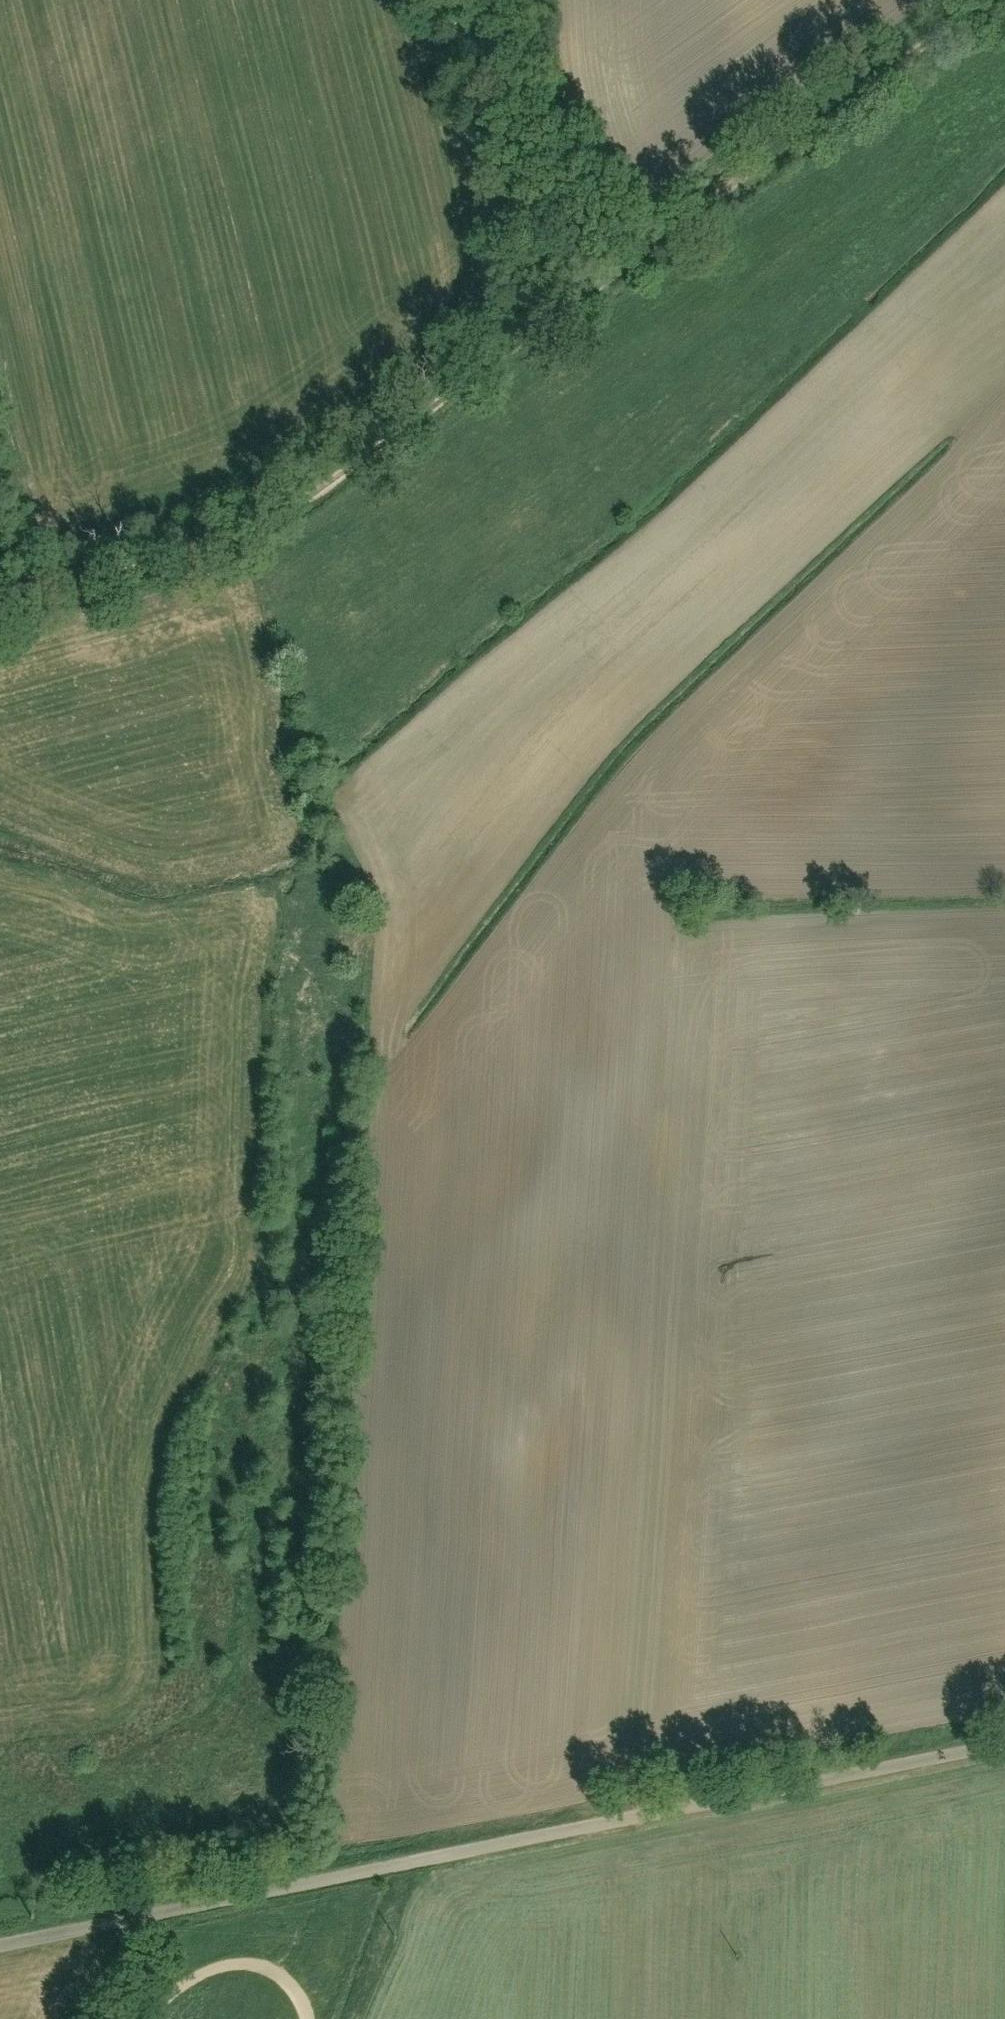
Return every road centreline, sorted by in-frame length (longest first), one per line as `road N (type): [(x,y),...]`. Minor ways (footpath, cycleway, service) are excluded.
road 1 (track): [(990,0),(459,388),(364,449),(277,496),(172,539),(0,582)]
road 2 (unclassified): [(0,1945),(1004,1747)]

